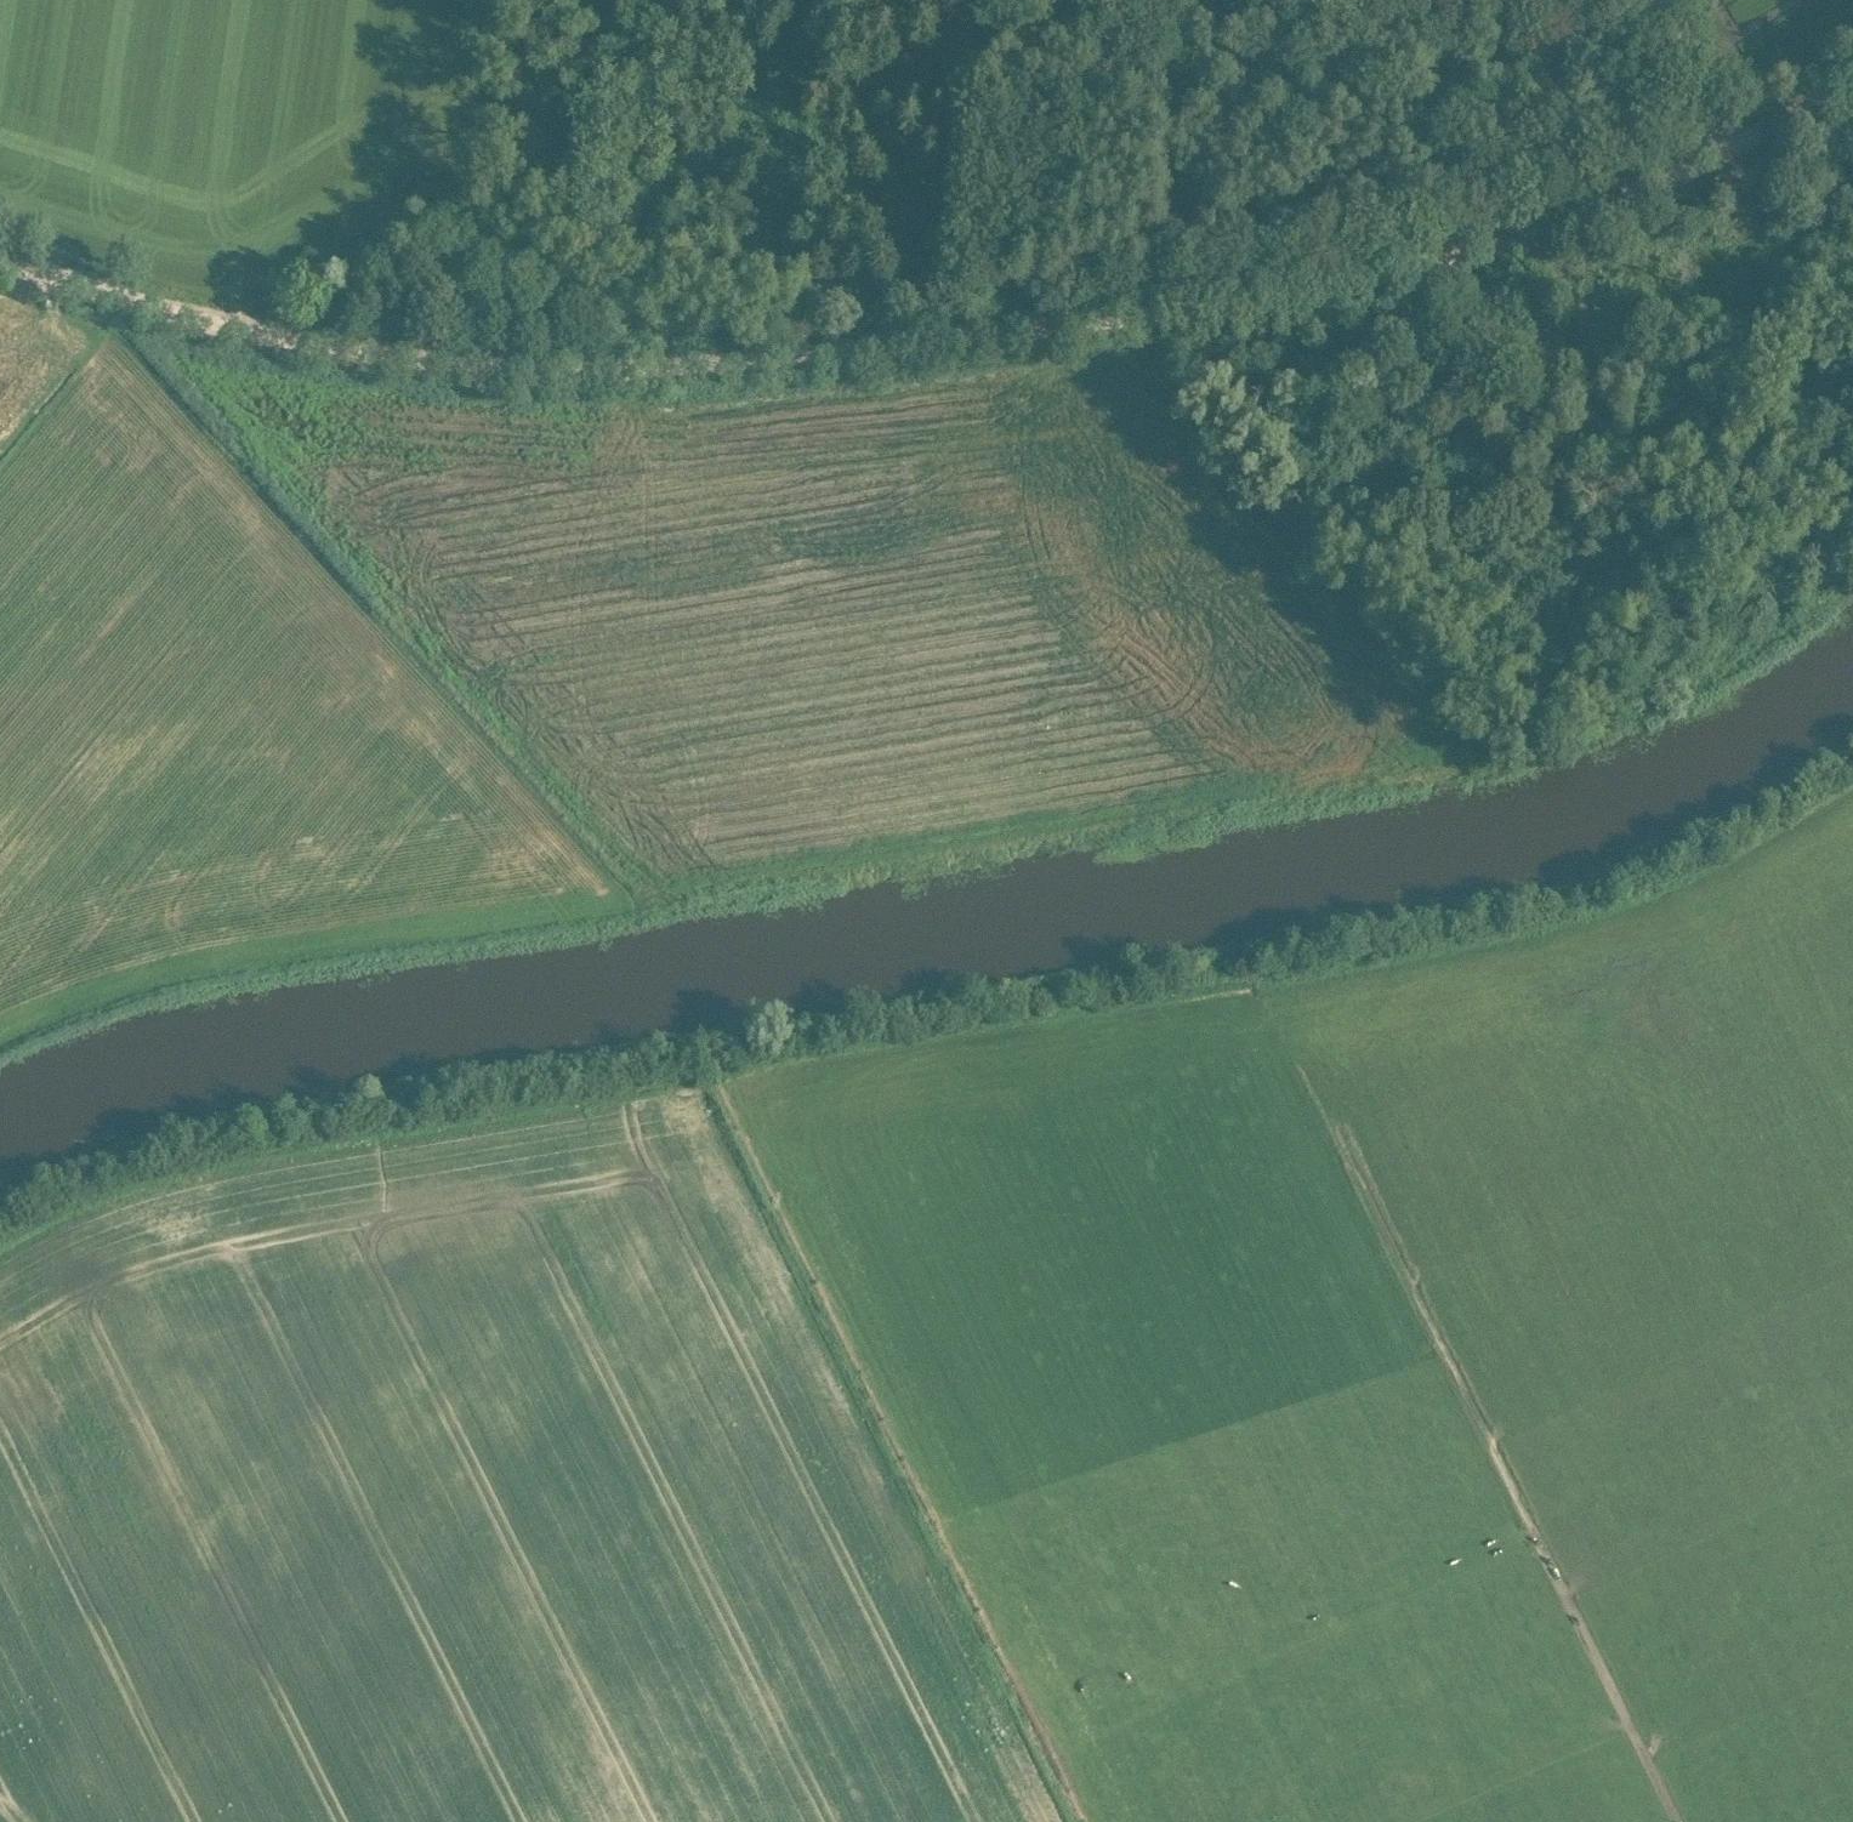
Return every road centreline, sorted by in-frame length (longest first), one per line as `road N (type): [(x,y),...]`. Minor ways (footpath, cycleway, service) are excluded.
road 1 (track): [(1852,90),(1623,202),(1417,271),(1222,310),(771,362),(541,367),(317,347),(205,323),(0,259)]
road 2 (track): [(1712,157),(1644,0)]

